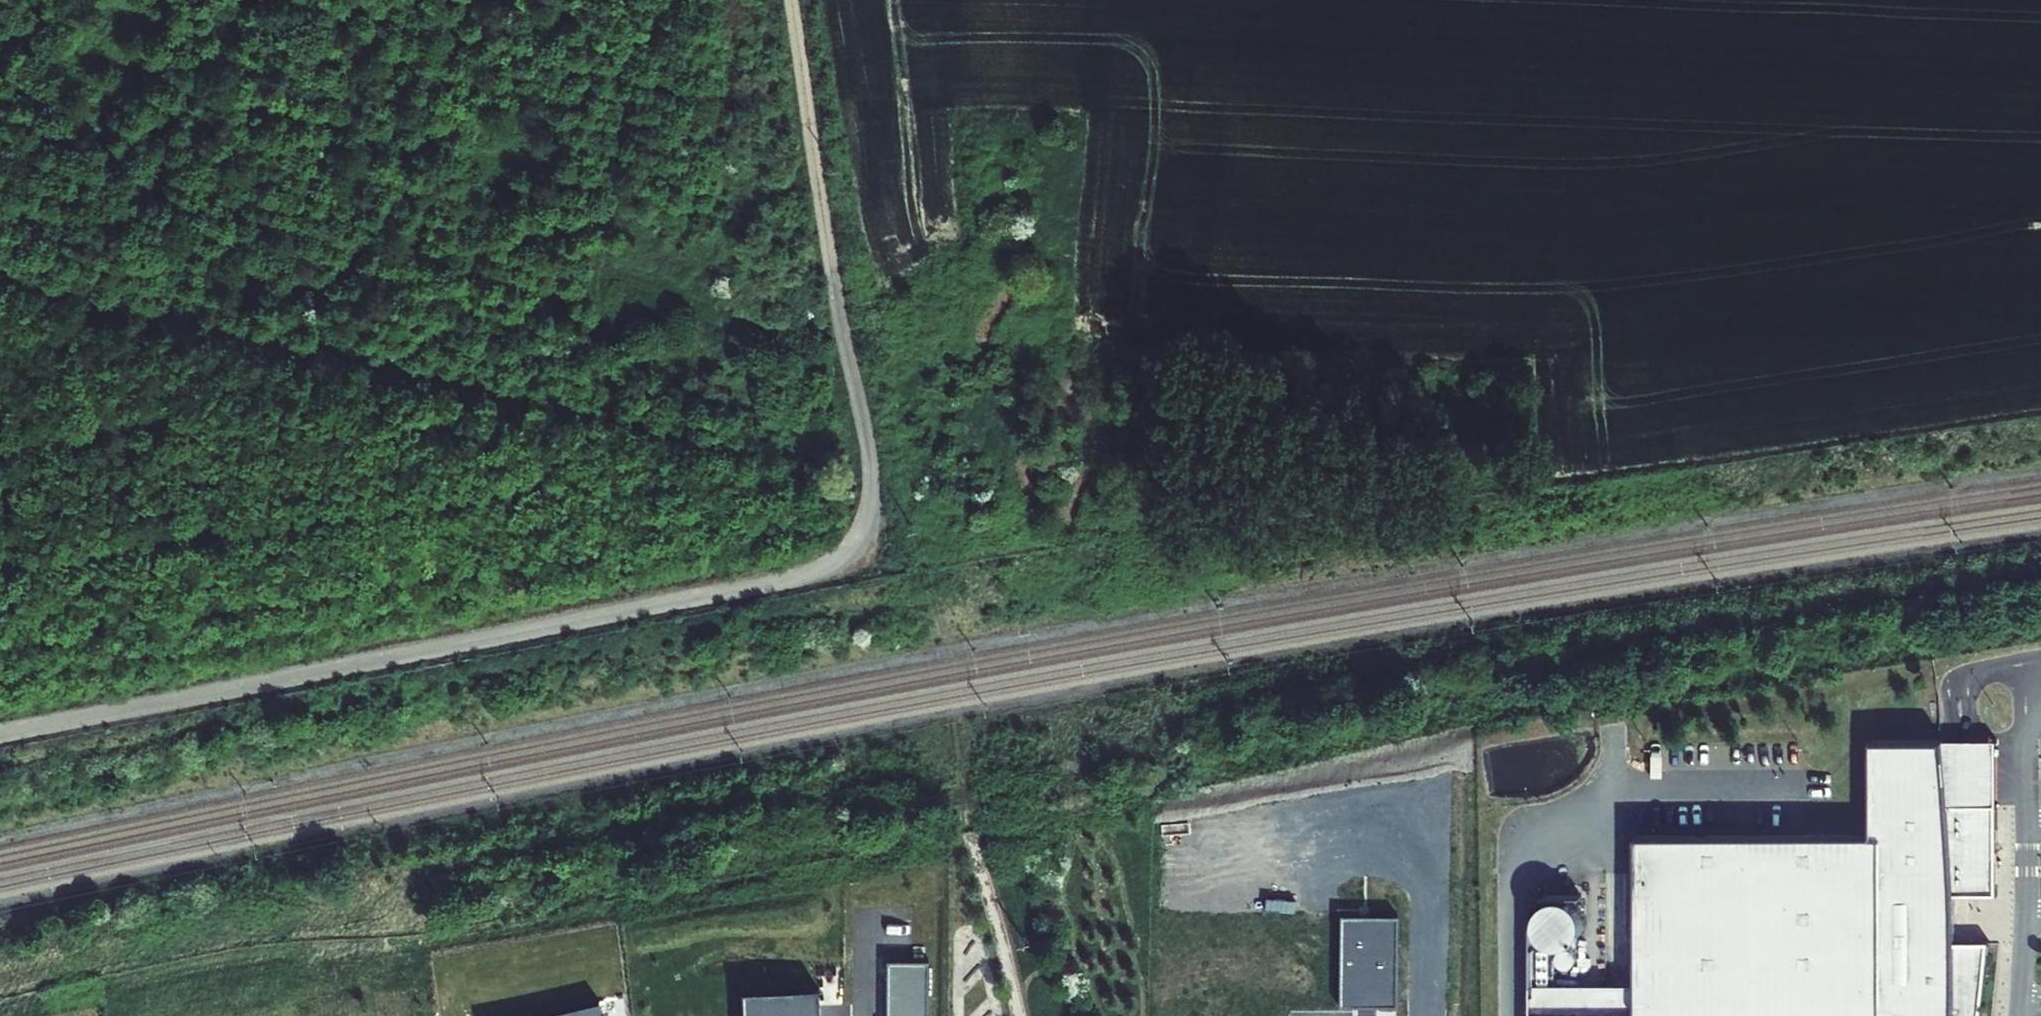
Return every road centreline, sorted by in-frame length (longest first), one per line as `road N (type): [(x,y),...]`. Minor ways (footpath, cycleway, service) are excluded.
road 1 (track): [(790,0),(833,293),(873,463),(872,500),(847,551),(798,577),(0,738)]

